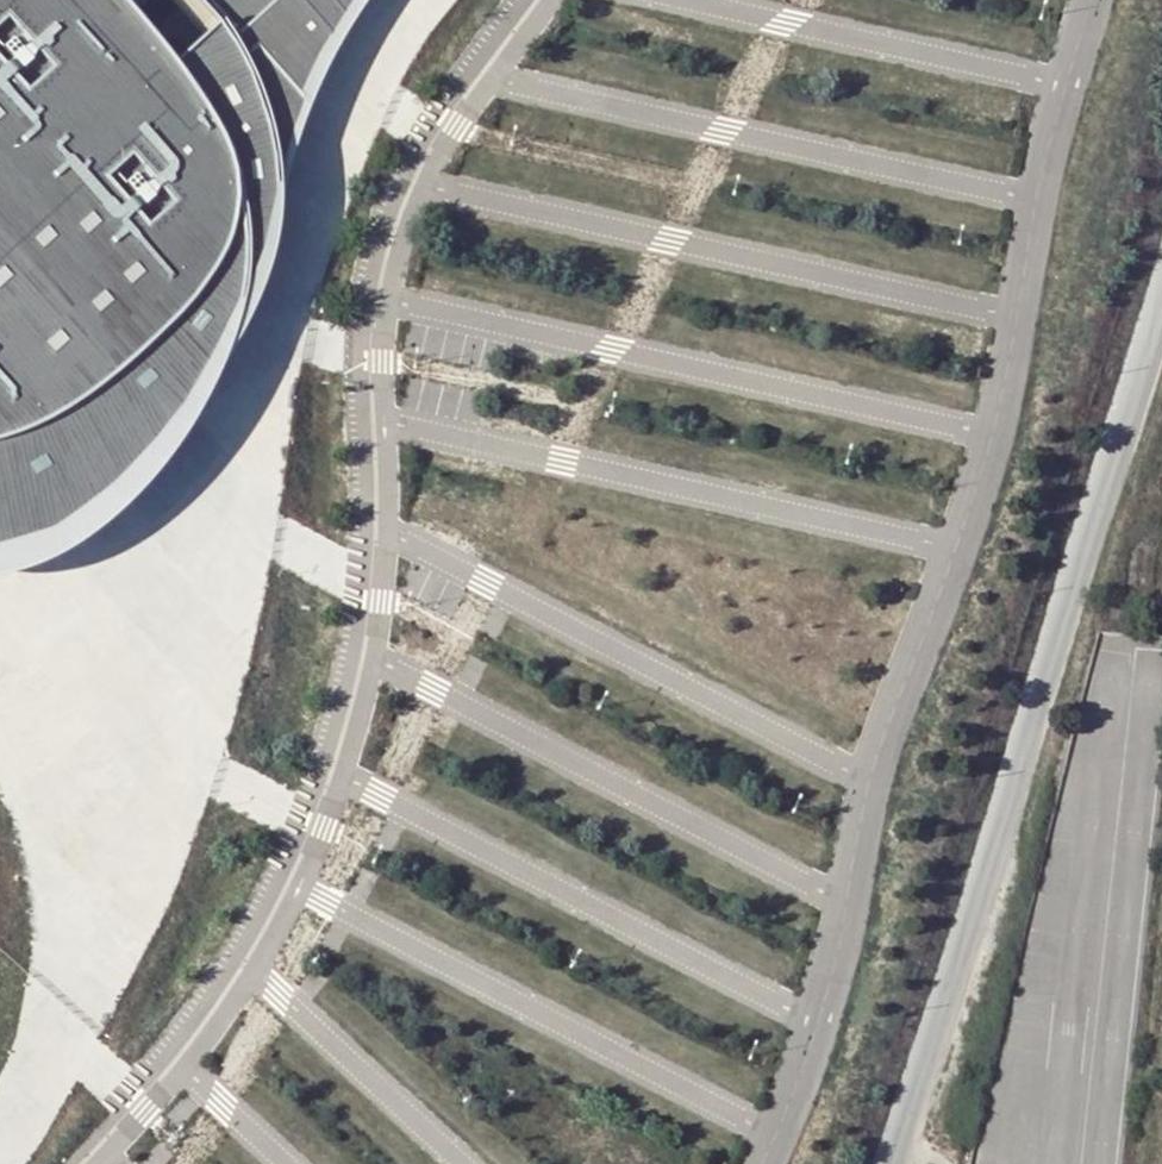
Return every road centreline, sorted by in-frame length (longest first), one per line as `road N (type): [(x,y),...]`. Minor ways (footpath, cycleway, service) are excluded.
road 1 (unclassified): [(891,1163),(1161,288)]

